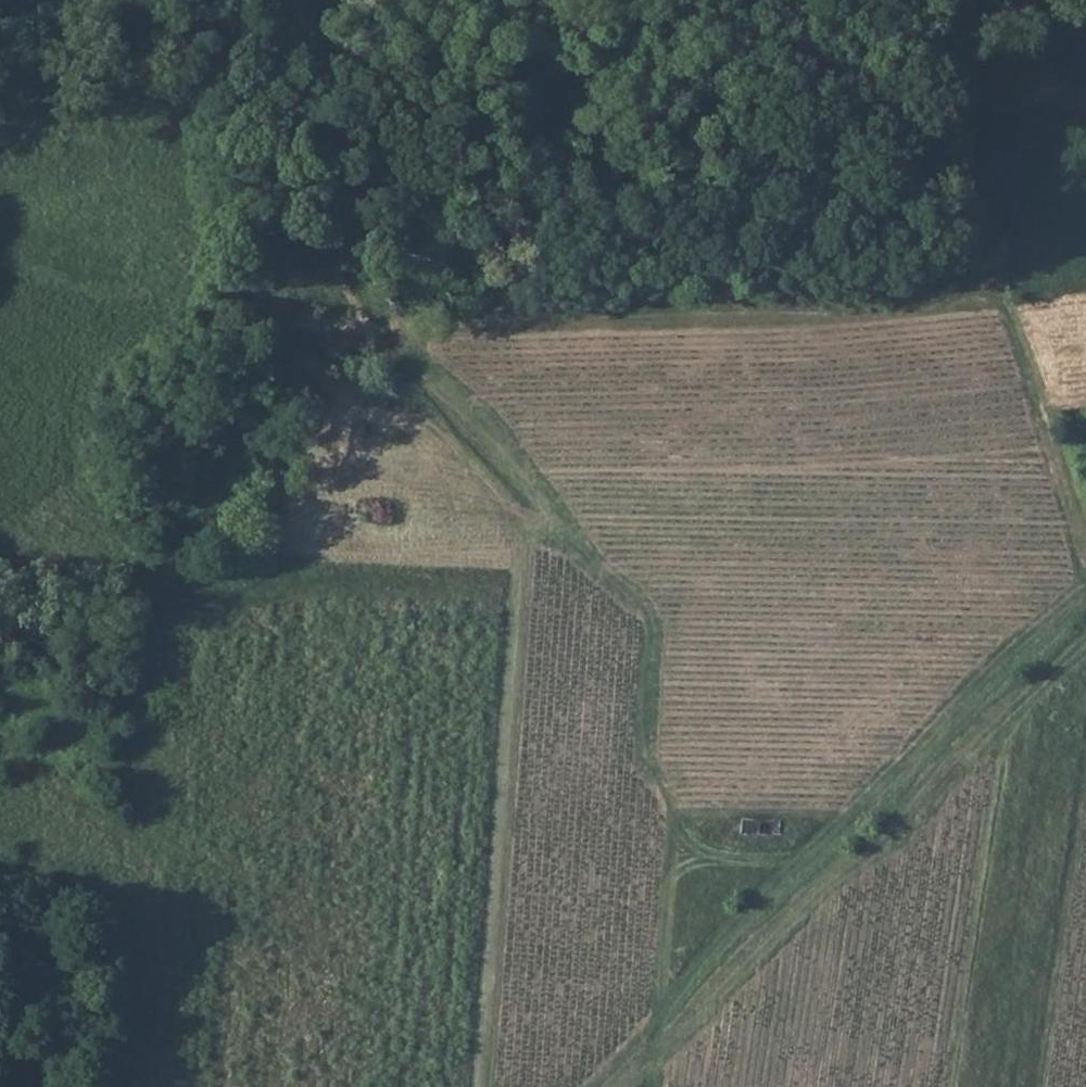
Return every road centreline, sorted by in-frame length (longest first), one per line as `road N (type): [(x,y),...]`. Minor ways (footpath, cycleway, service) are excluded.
road 1 (track): [(657,1030),(668,816),(641,742),(646,615),(539,487),(409,357)]
road 2 (track): [(595,1086),(1085,597)]

